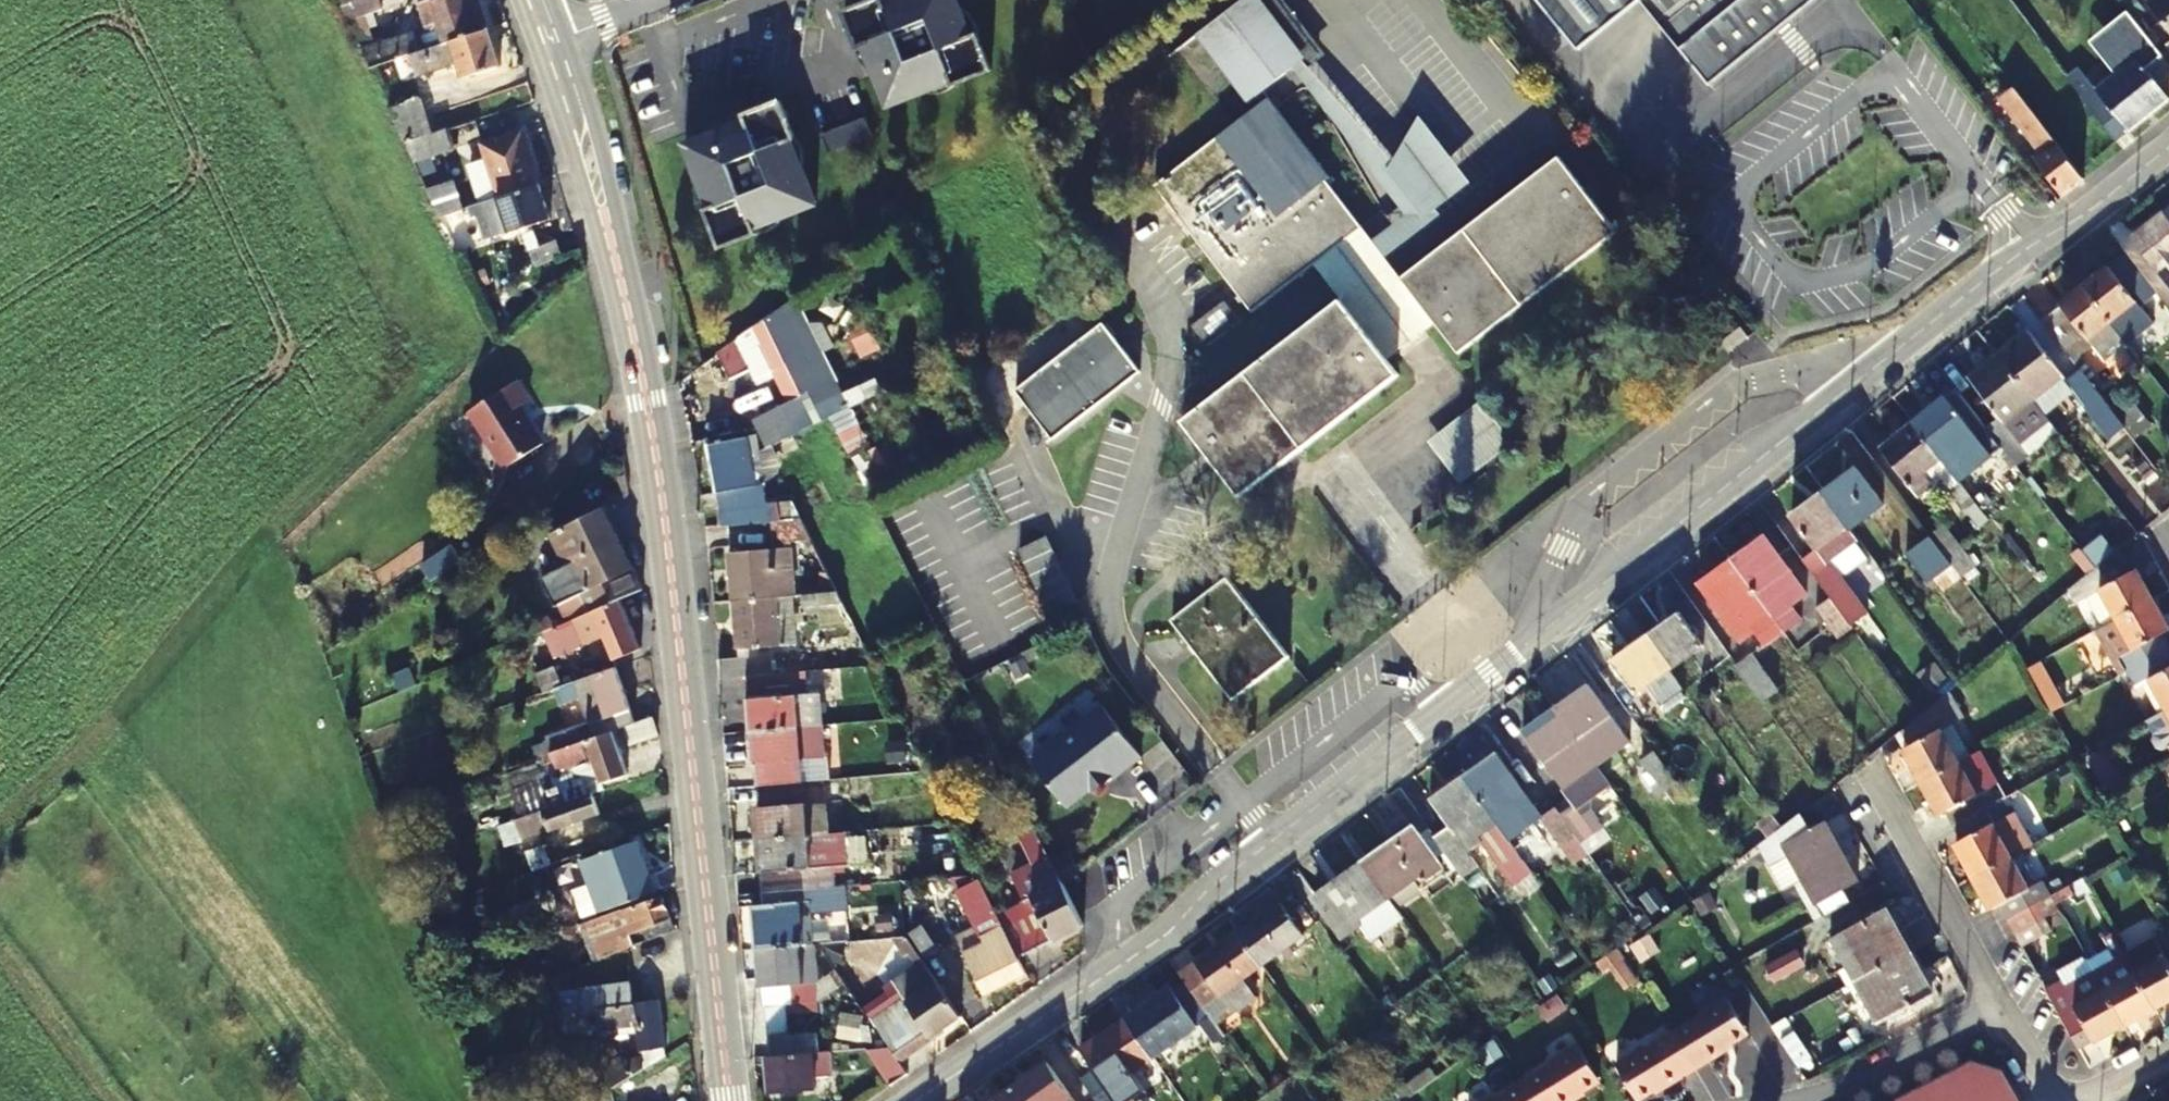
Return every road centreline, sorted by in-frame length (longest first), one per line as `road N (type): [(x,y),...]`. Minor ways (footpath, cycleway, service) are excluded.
road 1 (residential): [(914,1100),(1171,928),(1206,891),(2168,143)]
road 2 (tertiary): [(549,44),(590,167),(647,400),(728,1100)]
road 3 (residential): [(1868,773),(2016,1029)]
road 4 (residential): [(1837,1100),(2016,1029)]
road 5 (residential): [(549,44),(666,0)]

